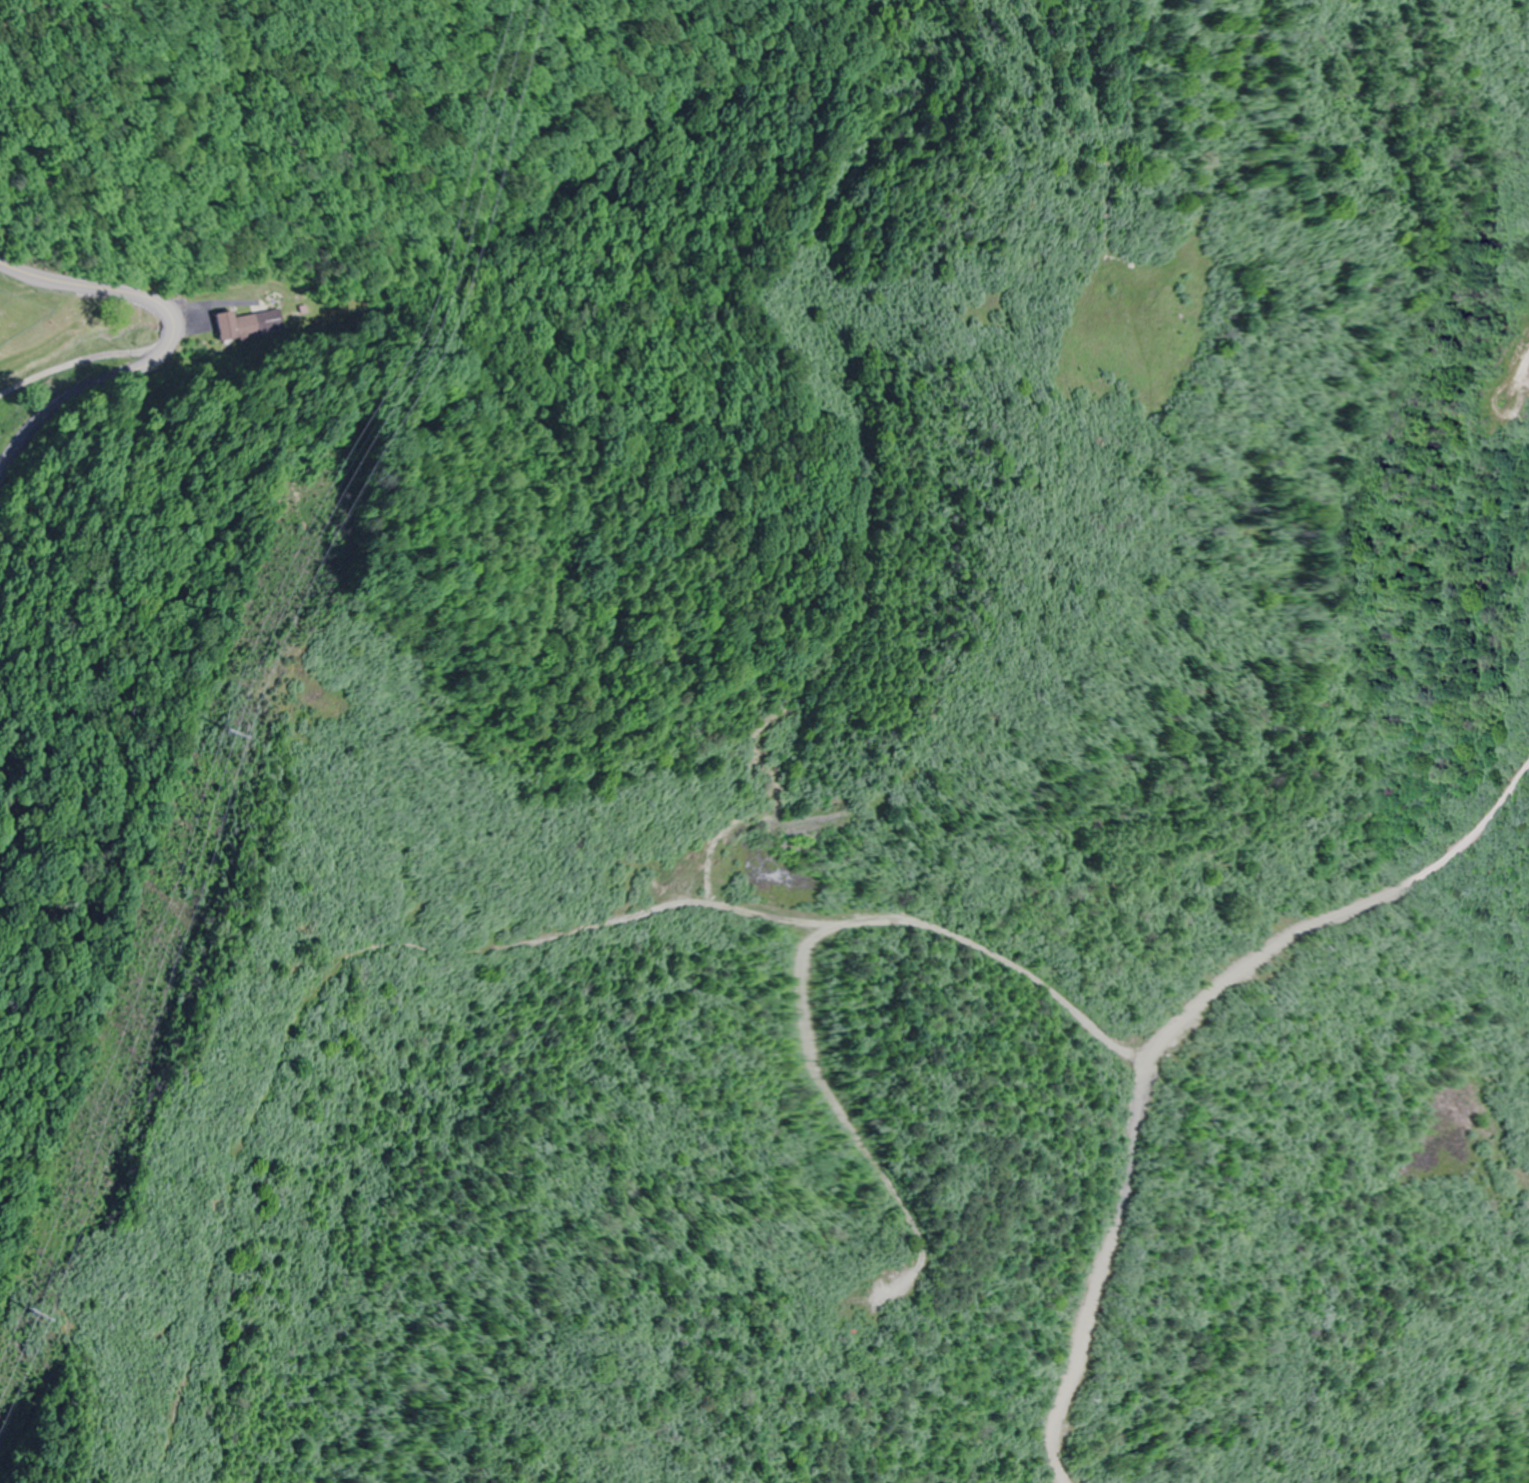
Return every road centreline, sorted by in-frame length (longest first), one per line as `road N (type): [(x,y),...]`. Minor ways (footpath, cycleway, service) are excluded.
road 1 (tertiary): [(0,468),(33,421),(147,363),(173,331),(155,300),(0,263)]

